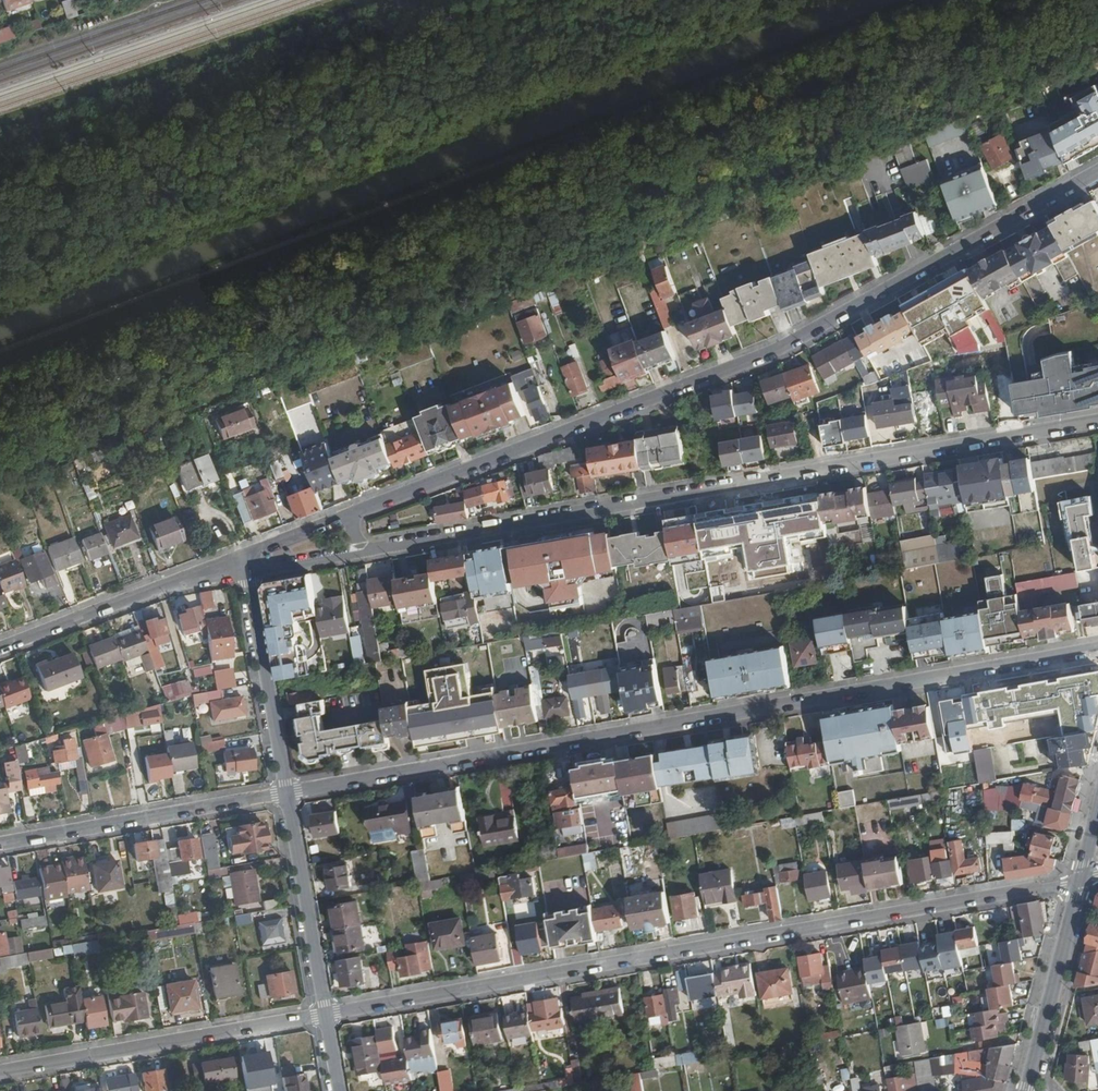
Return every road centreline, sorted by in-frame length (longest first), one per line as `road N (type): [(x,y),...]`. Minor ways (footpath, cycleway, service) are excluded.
road 1 (residential): [(1097,646),(287,793)]
road 2 (residential): [(1097,173),(767,356),(358,514)]
road 3 (residential): [(326,1014),(1080,880)]
road 4 (residential): [(370,550),(1097,421)]
road 5 (residential): [(326,1014),(0,1072)]
road 6 (residential): [(287,793),(0,843)]
road 7 (residential): [(246,556),(0,650)]
road 8 (residential): [(246,556),(287,793)]
road 9 (residential): [(287,793),(326,1014)]
road 10 (residential): [(1080,880),(1027,1090)]
road 11 (residential): [(246,556),(267,573),(370,550)]

